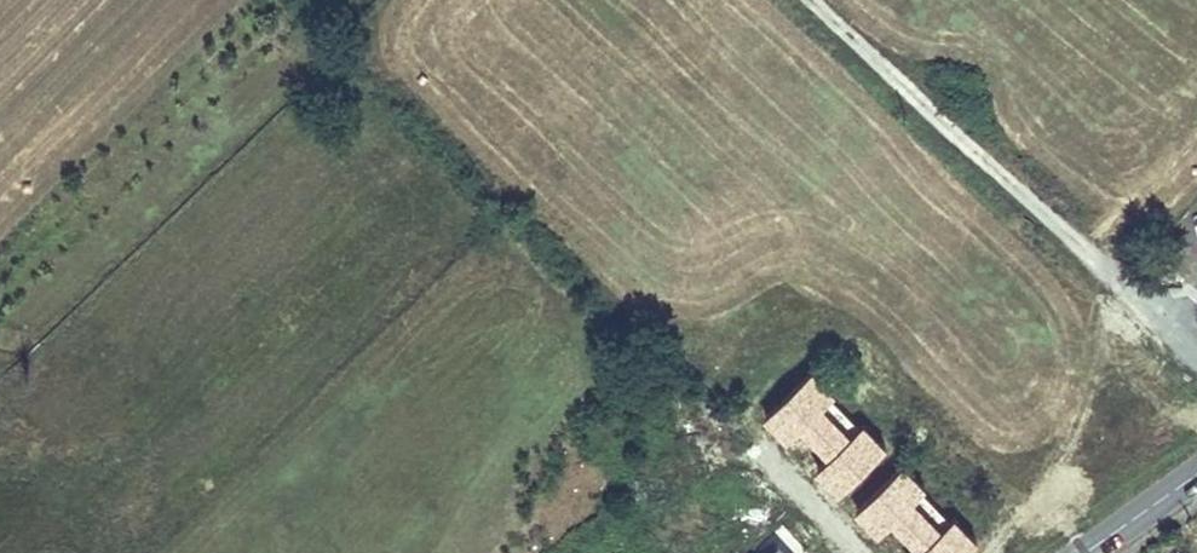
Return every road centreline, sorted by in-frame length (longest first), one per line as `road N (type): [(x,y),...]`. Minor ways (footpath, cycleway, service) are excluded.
road 1 (track): [(1196,349),(809,0)]
road 2 (tertiary): [(1092,552),(1196,480)]

